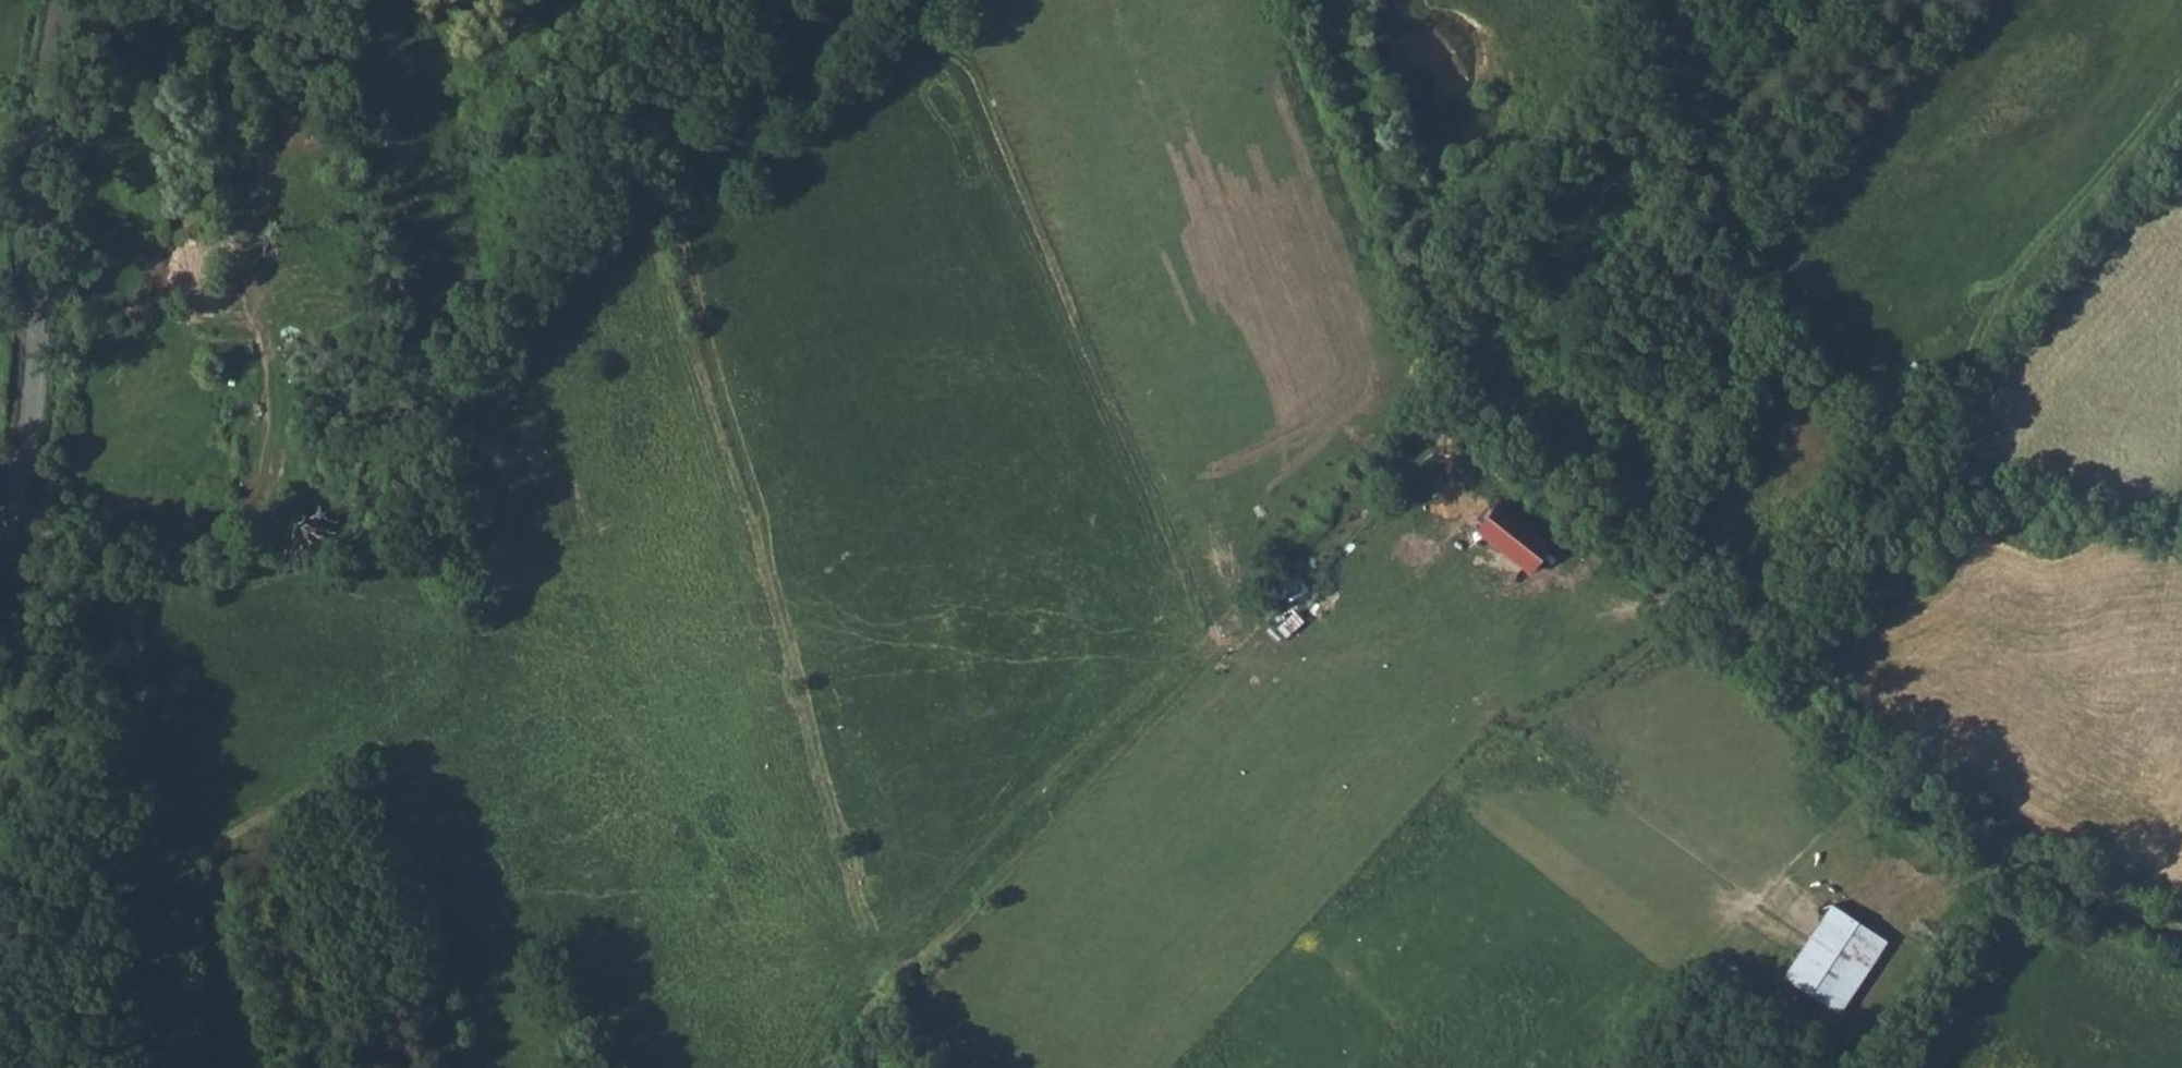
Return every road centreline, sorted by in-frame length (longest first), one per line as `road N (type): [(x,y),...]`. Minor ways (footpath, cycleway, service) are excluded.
road 1 (track): [(2181,938),(2015,864),(1873,785),(1622,557),(1441,443),(1244,630)]
road 2 (residential): [(0,537),(31,398),(40,125),(69,0)]

